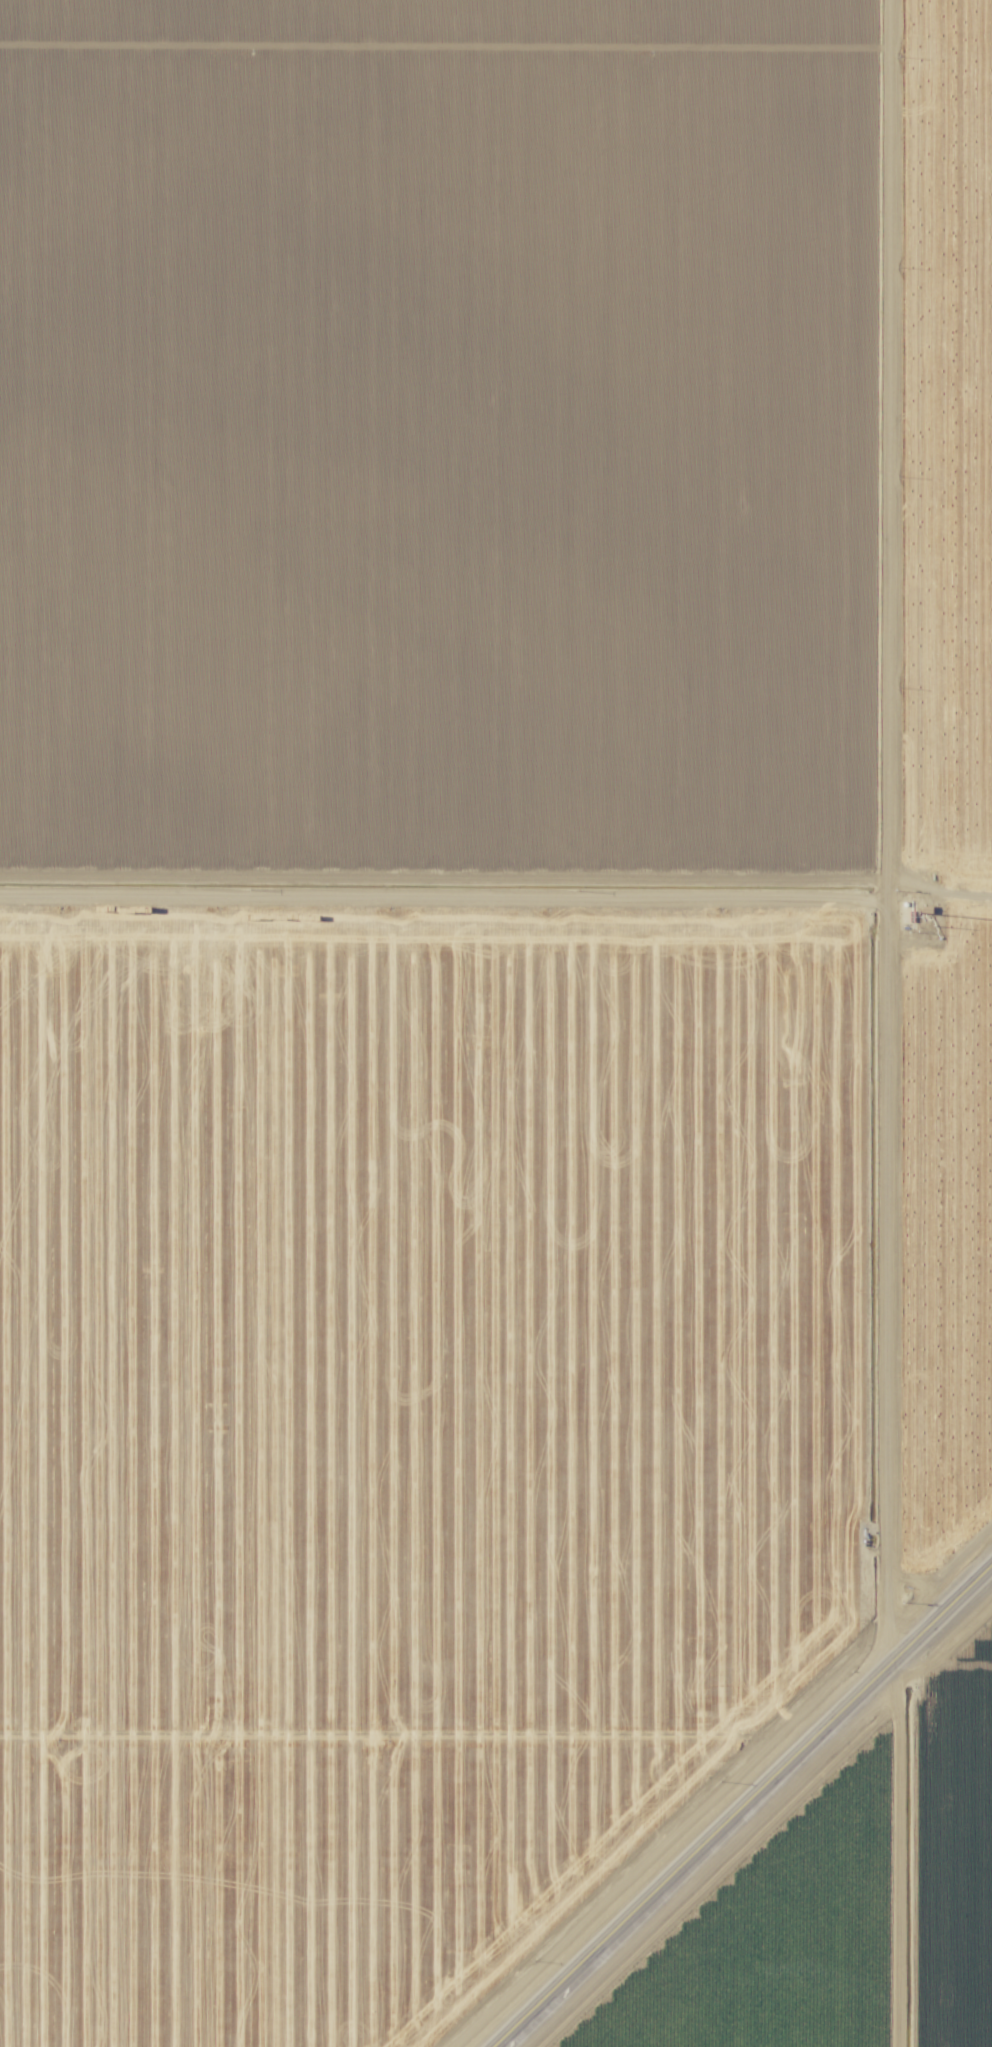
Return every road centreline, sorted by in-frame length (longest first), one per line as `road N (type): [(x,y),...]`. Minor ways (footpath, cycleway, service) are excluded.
road 1 (residential): [(907,2046),(903,1627),(868,1535),(861,899)]
road 2 (residential): [(861,899),(893,870),(901,809),(896,0)]
road 3 (residential): [(861,899),(0,896)]
road 4 (secondary): [(506,2046),(991,1576)]

